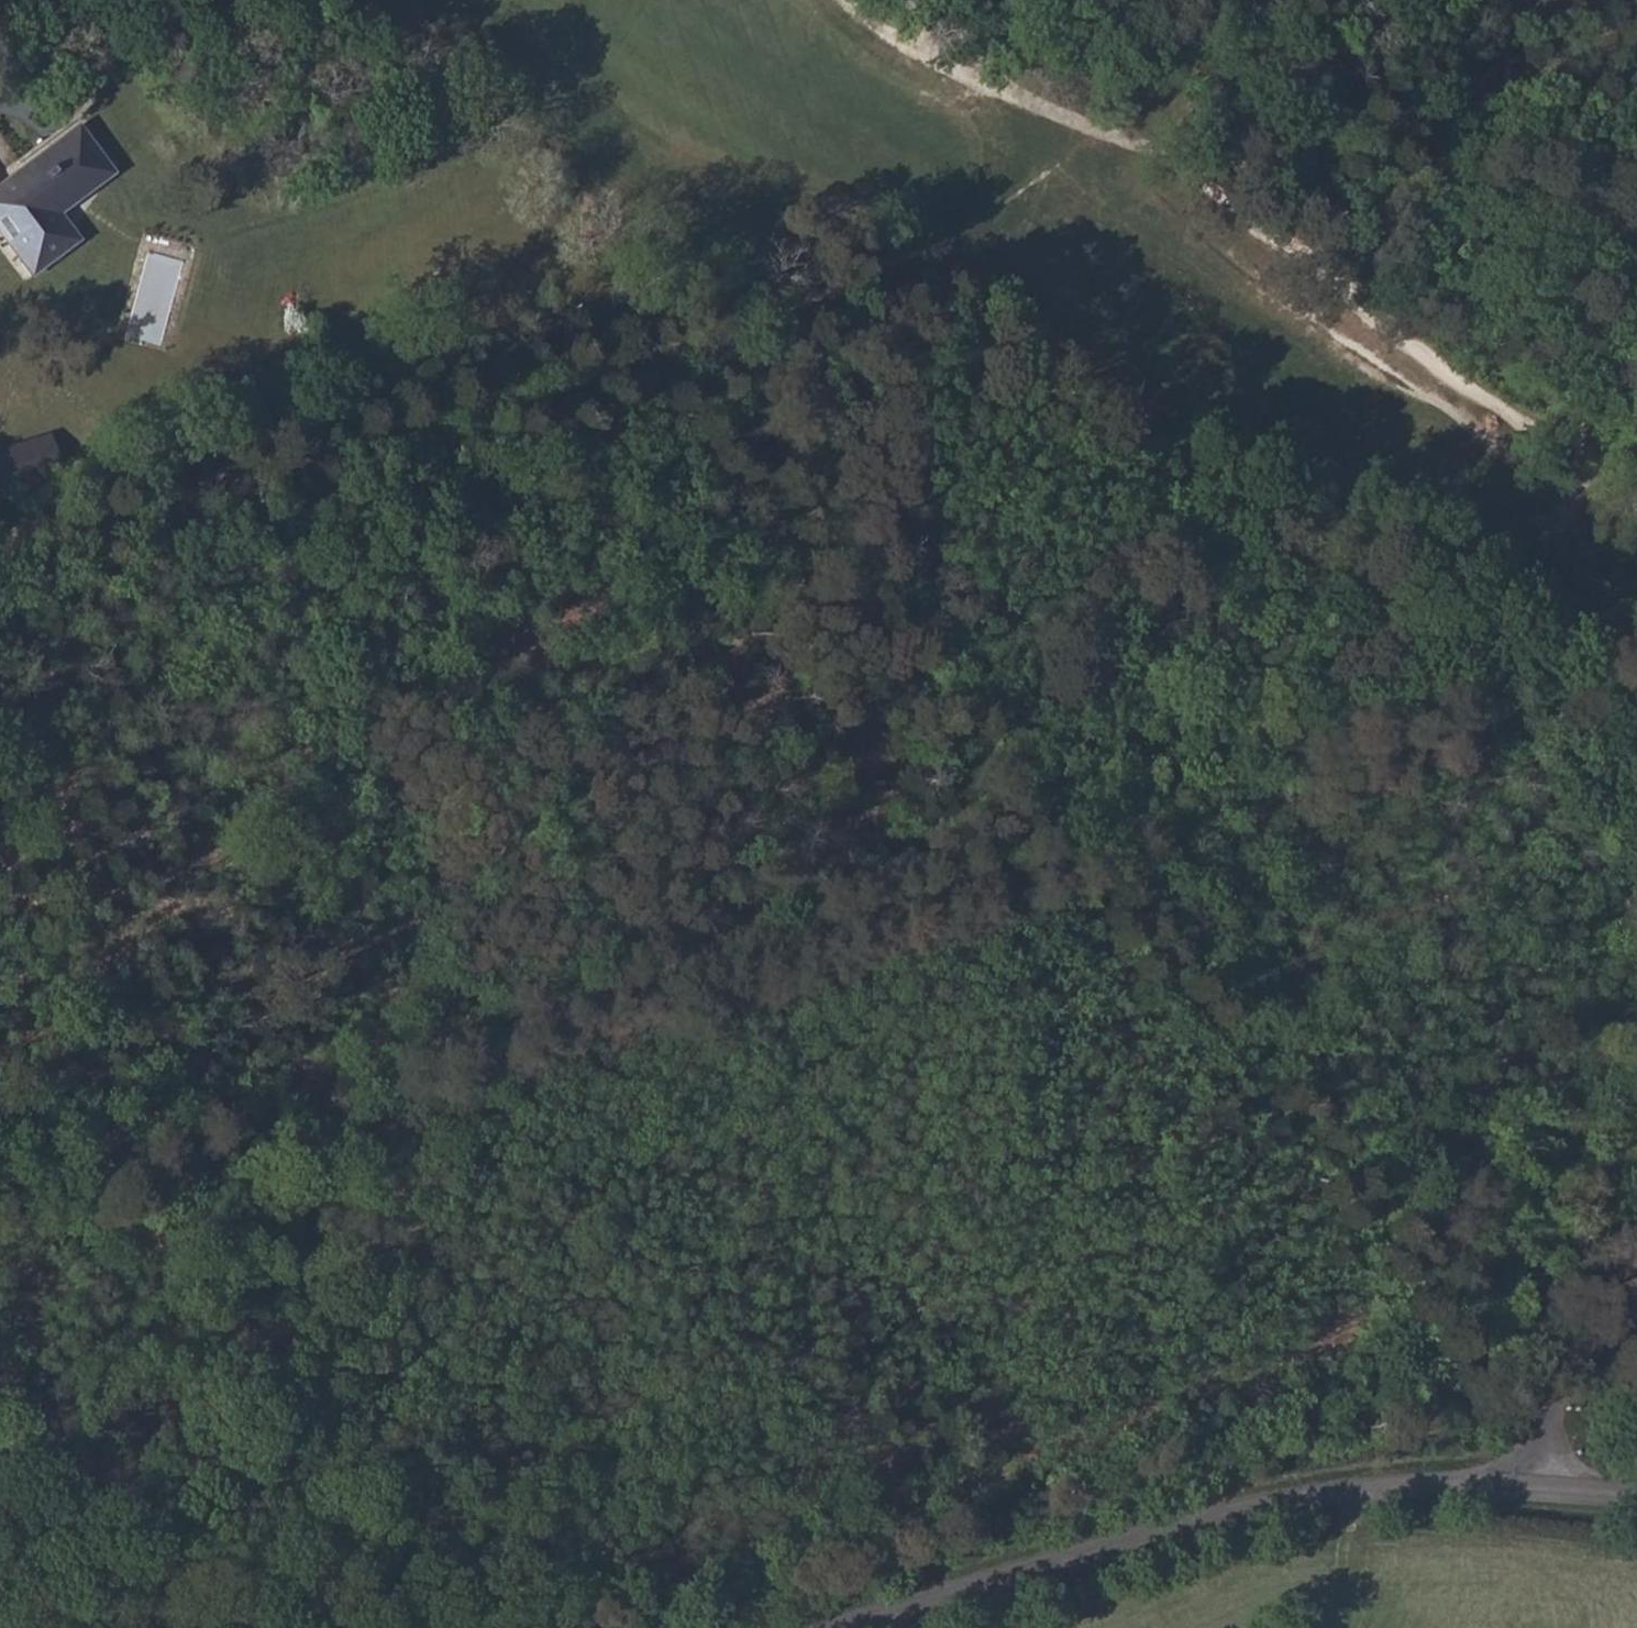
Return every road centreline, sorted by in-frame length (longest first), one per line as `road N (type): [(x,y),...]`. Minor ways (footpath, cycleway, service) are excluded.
road 1 (track): [(0,549),(1636,52)]
road 2 (unclassified): [(826,1627),(1143,1531),(1328,1493),(1530,1483)]
road 3 (unclassified): [(1530,1483),(1636,1215)]

